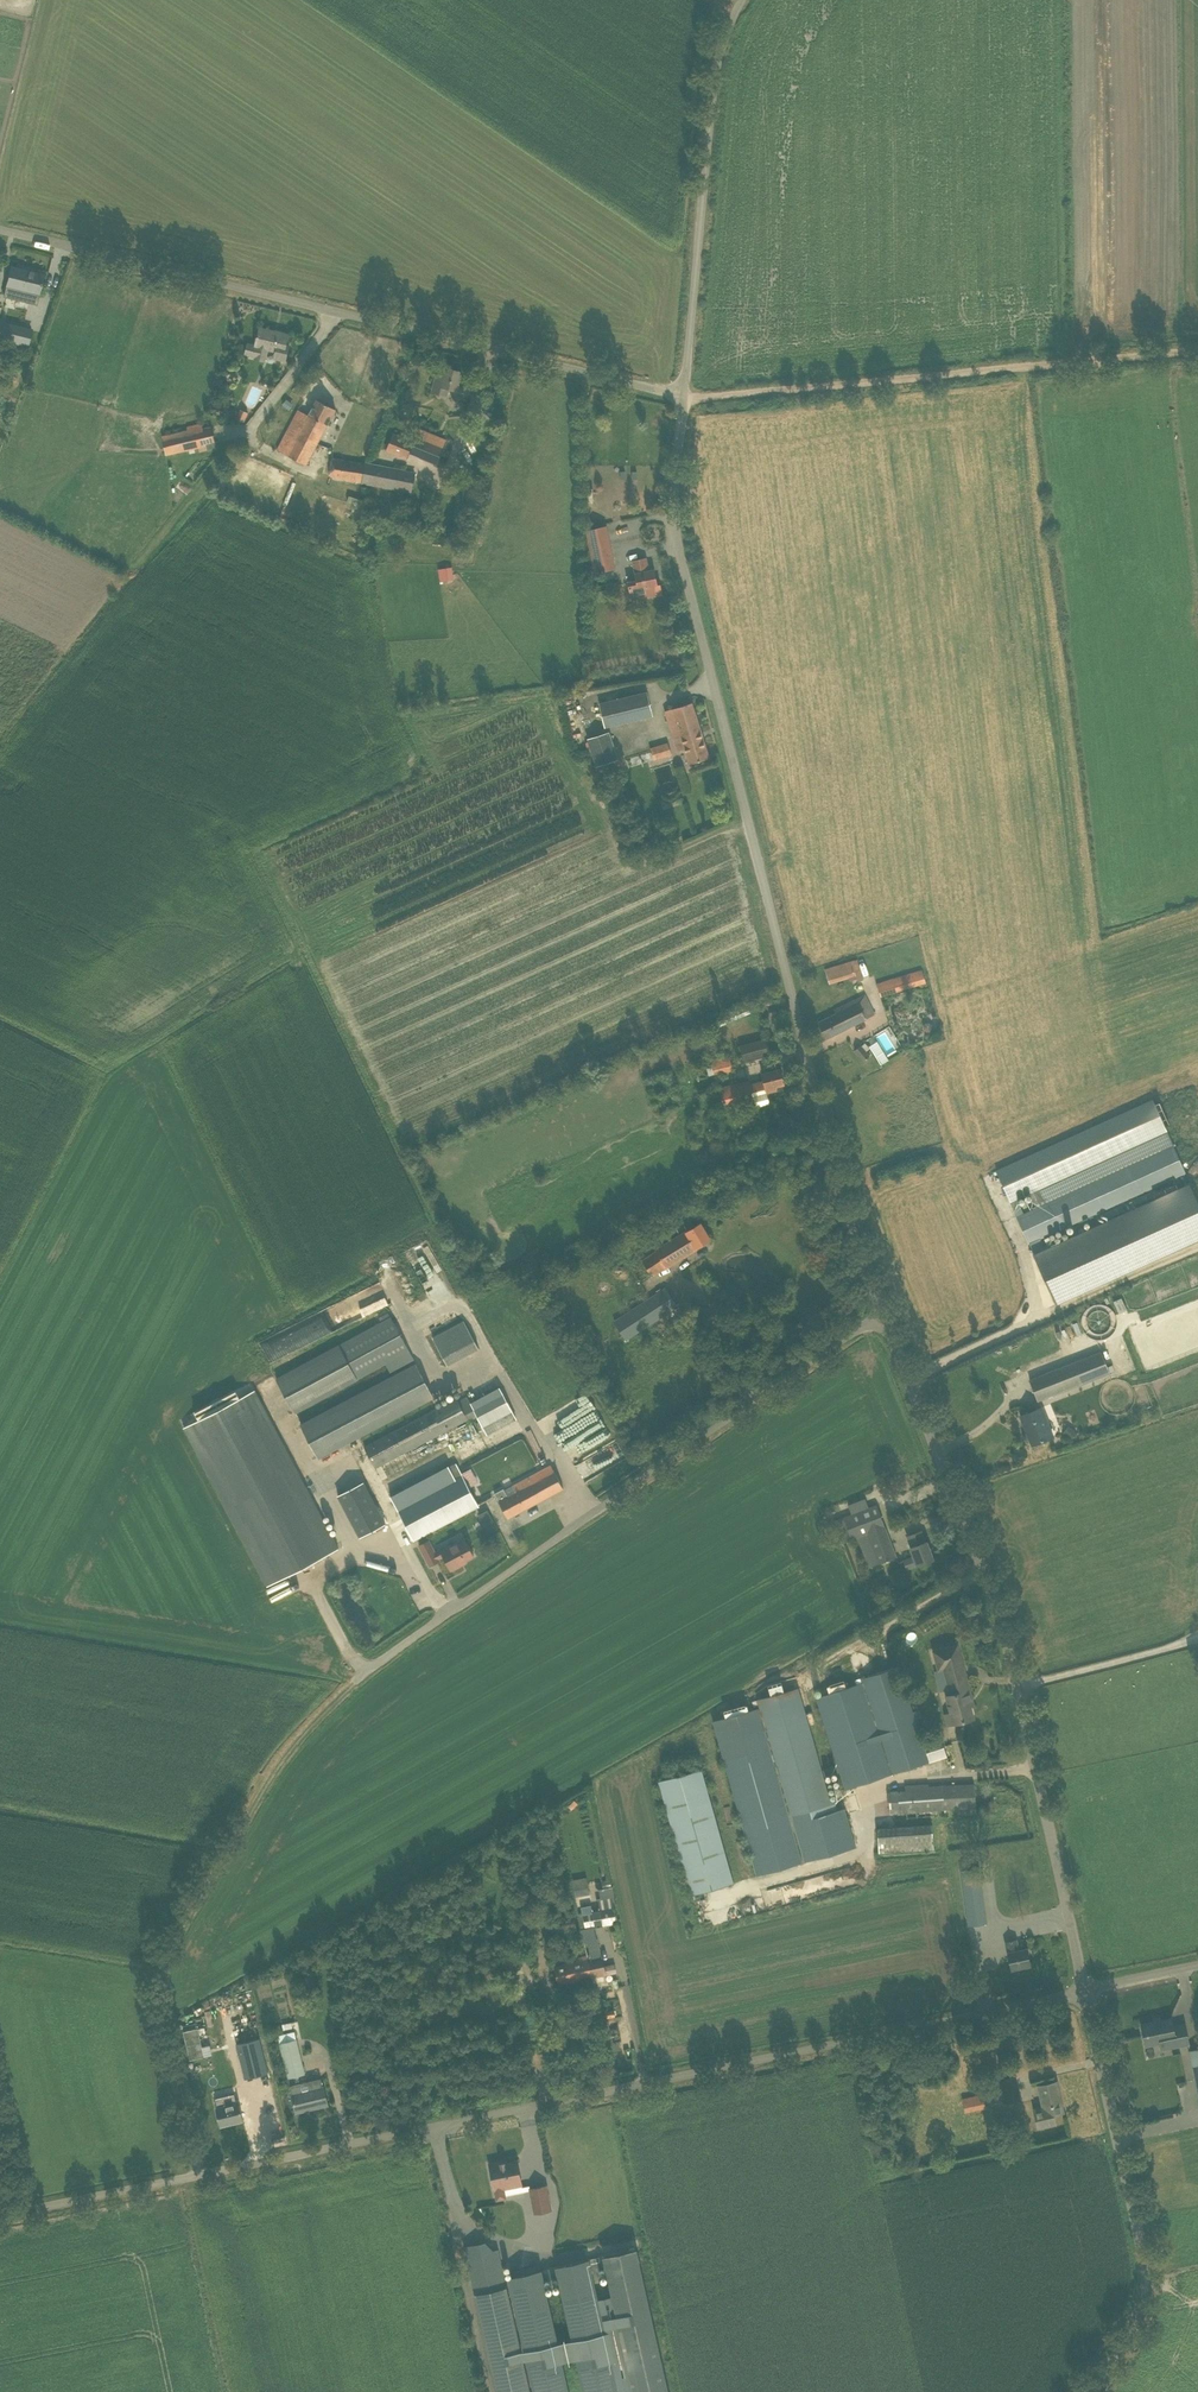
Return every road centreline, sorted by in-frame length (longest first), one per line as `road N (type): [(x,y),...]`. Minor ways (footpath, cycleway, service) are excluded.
road 1 (unclassified): [(0,2217),(1084,1989)]
road 2 (unclassified): [(885,1304),(682,576),(672,502),(680,391)]
road 3 (unclassified): [(1084,1989),(992,1597),(885,1304)]
road 4 (unclassified): [(680,391),(0,230)]
road 5 (unclassified): [(364,1671),(885,1304)]
road 6 (track): [(201,2176),(158,1973),(261,1786),(364,1671)]
road 7 (track): [(680,391),(704,399),(1197,348)]
road 8 (unclassified): [(1080,2391),(1134,2313),(1142,2286),(1131,2199),(1084,1989)]
road 9 (unclassified): [(680,391),(712,40),(730,0)]

